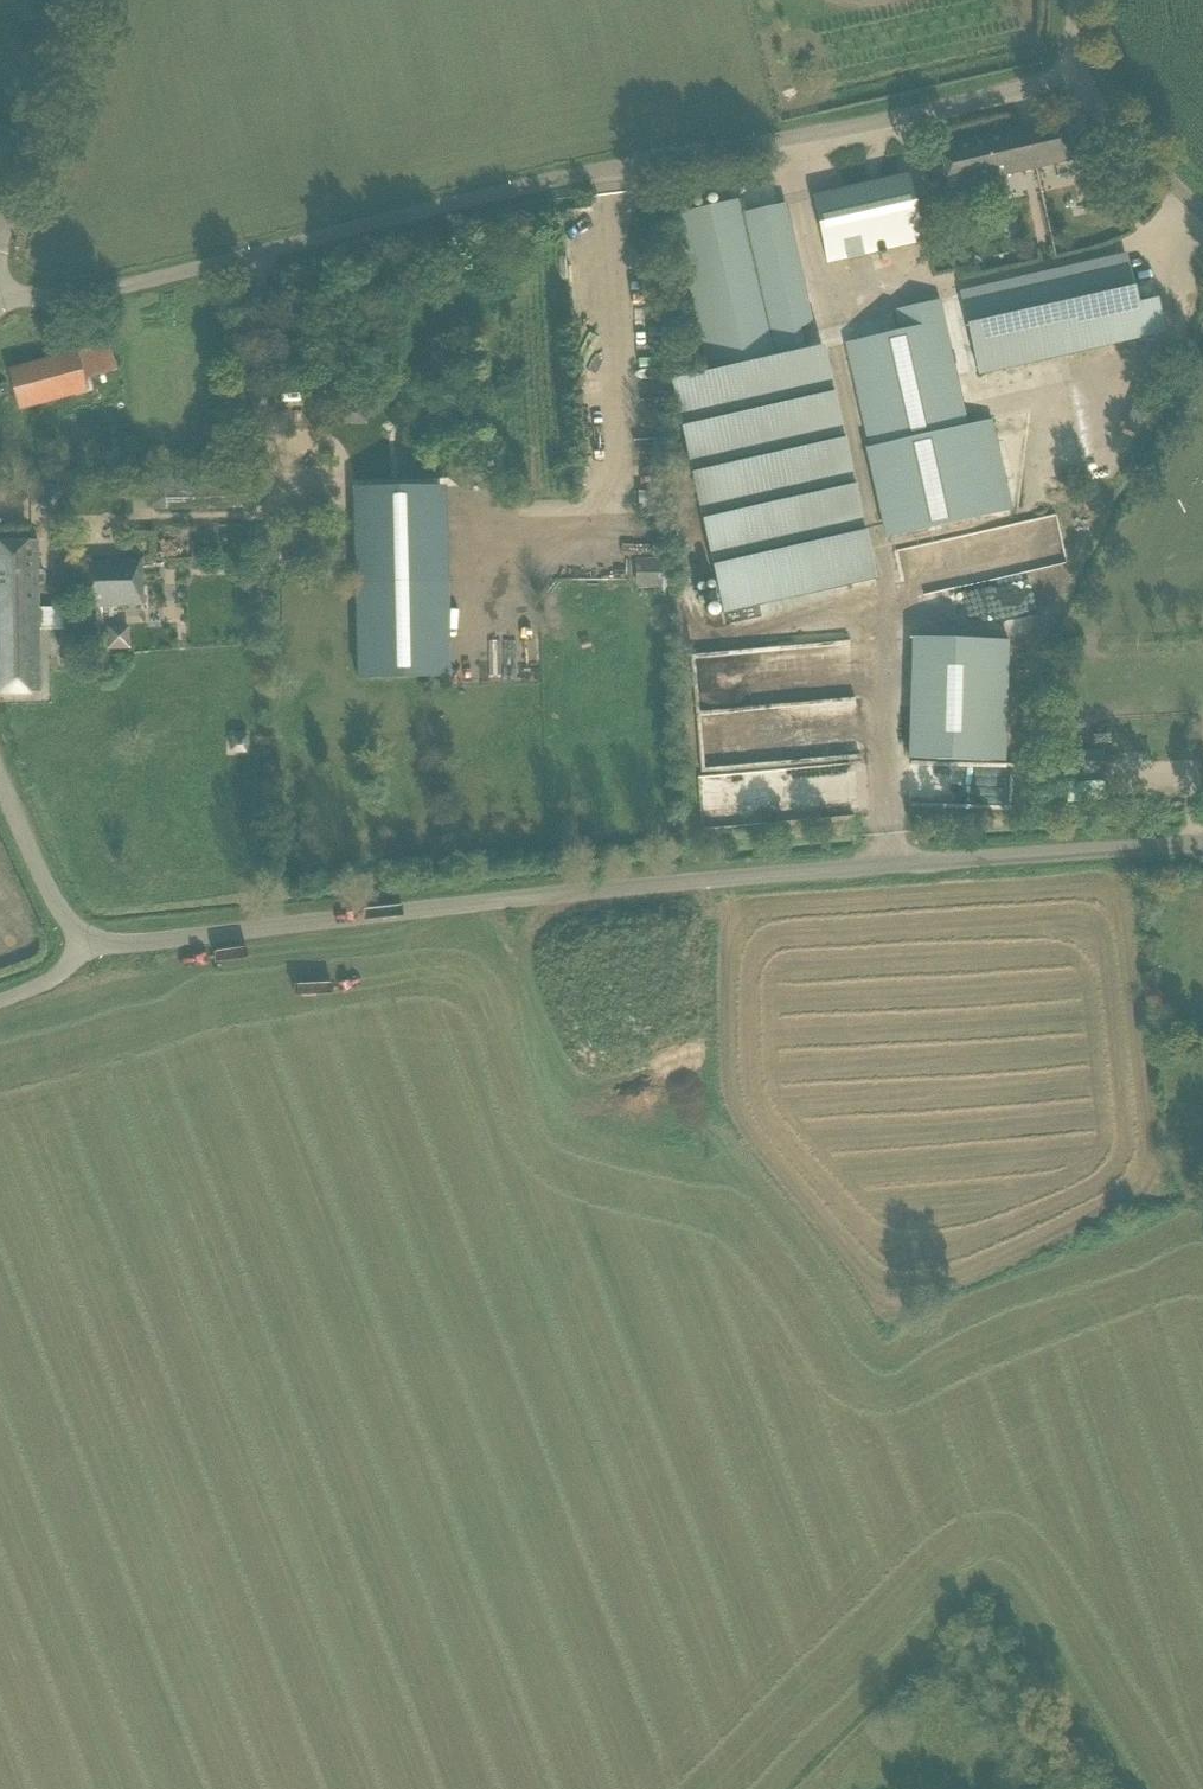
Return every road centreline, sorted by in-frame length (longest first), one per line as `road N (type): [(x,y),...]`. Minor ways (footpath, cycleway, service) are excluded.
road 1 (unclassified): [(91,946),(232,940),(1063,840),(1202,834)]
road 2 (unclassified): [(0,298),(60,306),(1068,74)]
road 3 (unclassified): [(0,265),(86,0)]
road 4 (unclassified): [(1202,216),(1083,106),(1068,74)]
road 5 (unclassified): [(91,946),(53,900),(0,779)]

